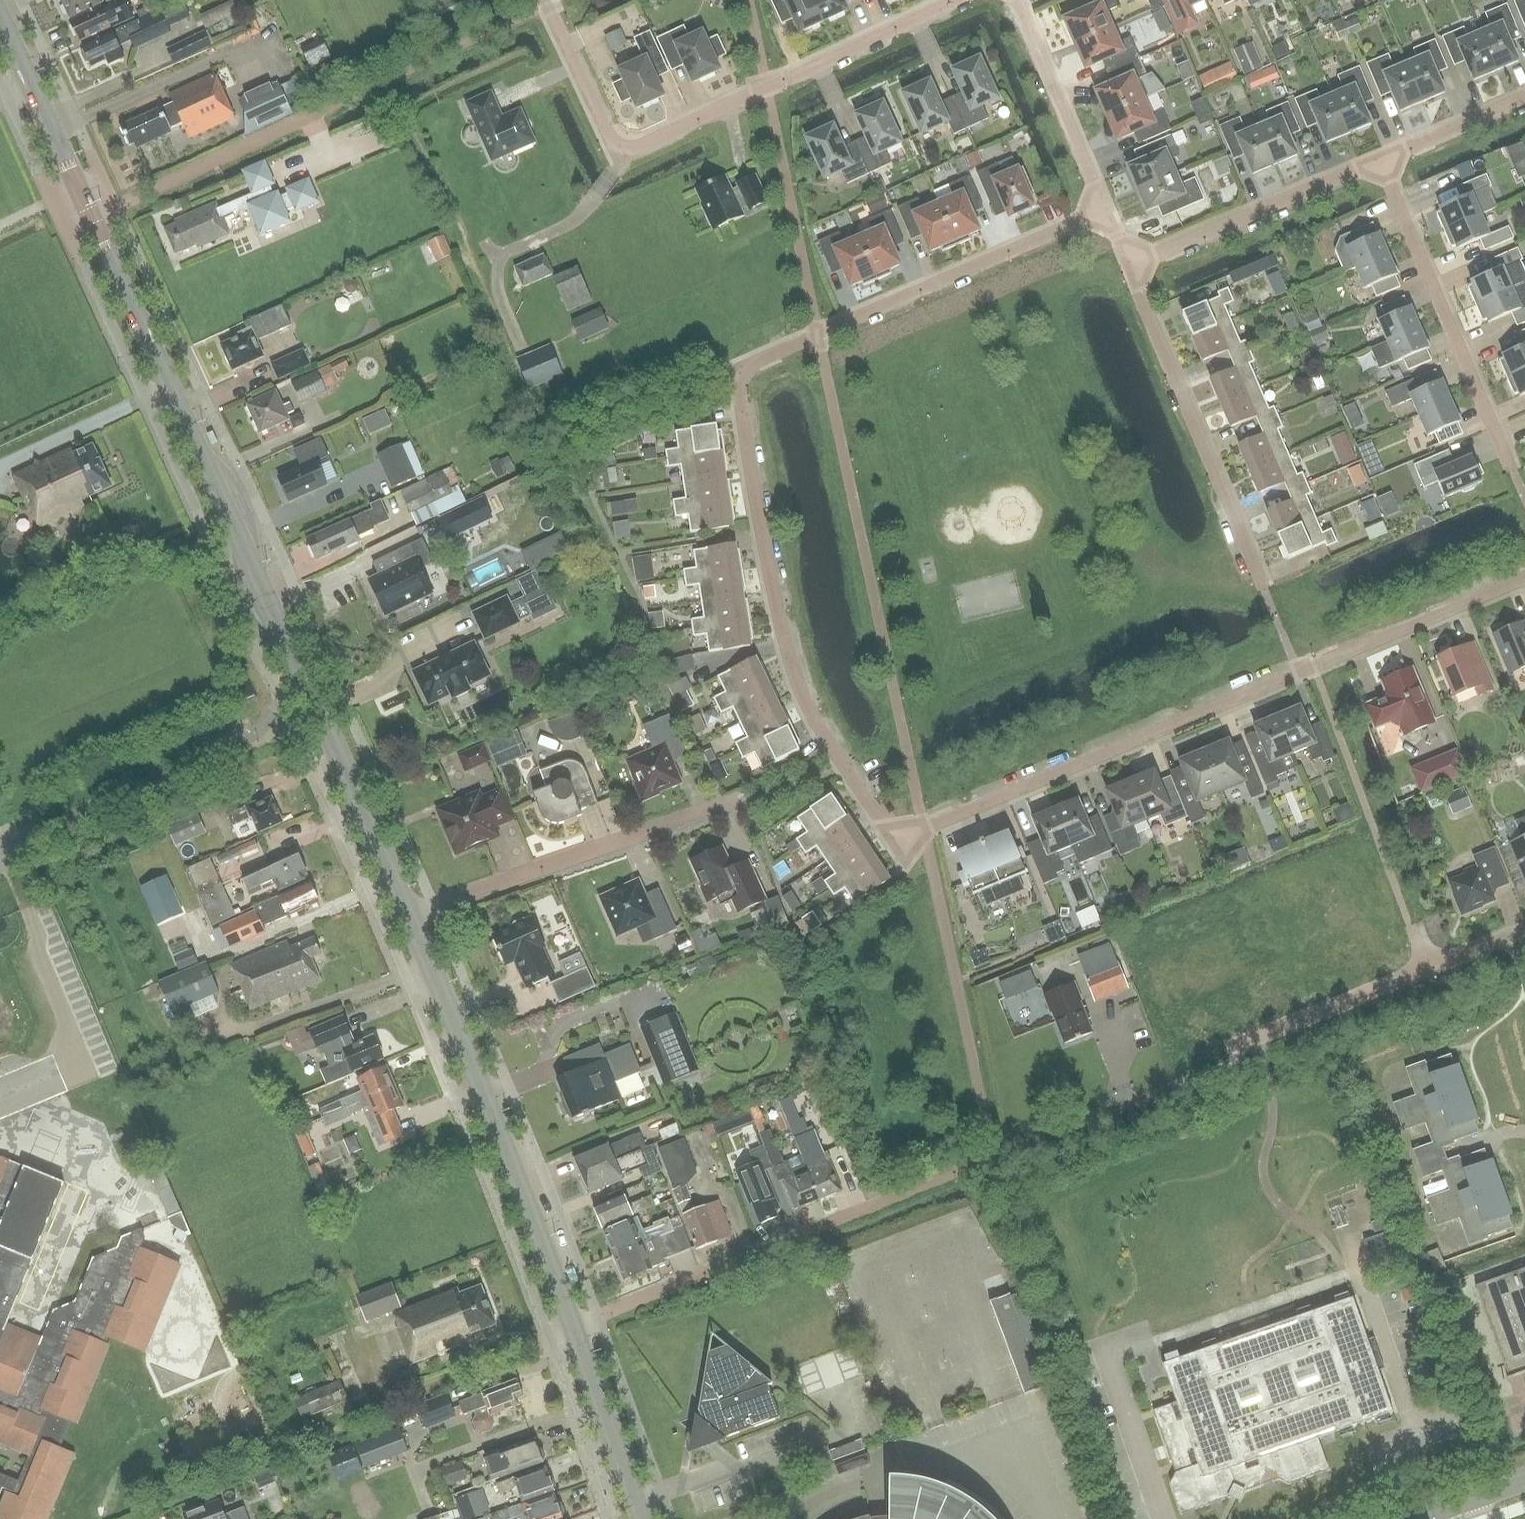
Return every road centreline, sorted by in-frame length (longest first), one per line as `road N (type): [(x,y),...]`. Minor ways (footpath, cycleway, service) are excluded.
road 1 (secondary): [(411,916),(0,16)]
road 2 (residential): [(830,763),(797,705),(730,425),(735,390),(762,363),(814,335),(1106,211)]
road 3 (residential): [(830,763),(893,815),(943,811),(1524,573)]
road 4 (residential): [(575,1326),(1169,1089)]
road 5 (residential): [(959,0),(617,160),(545,0)]
road 6 (secondary): [(575,1326),(411,916)]
road 7 (residential): [(411,916),(733,800)]
road 8 (residential): [(1136,274),(1260,588)]
road 9 (residential): [(1513,467),(1384,170)]
road 10 (residential): [(1136,274),(1384,170)]
road 11 (residential): [(1106,211),(1012,0)]
road 12 (secondary): [(644,1518),(575,1326)]
road 13 (residential): [(1384,170),(1524,110)]
road 14 (secondary): [(1406,1518),(1524,1476)]

